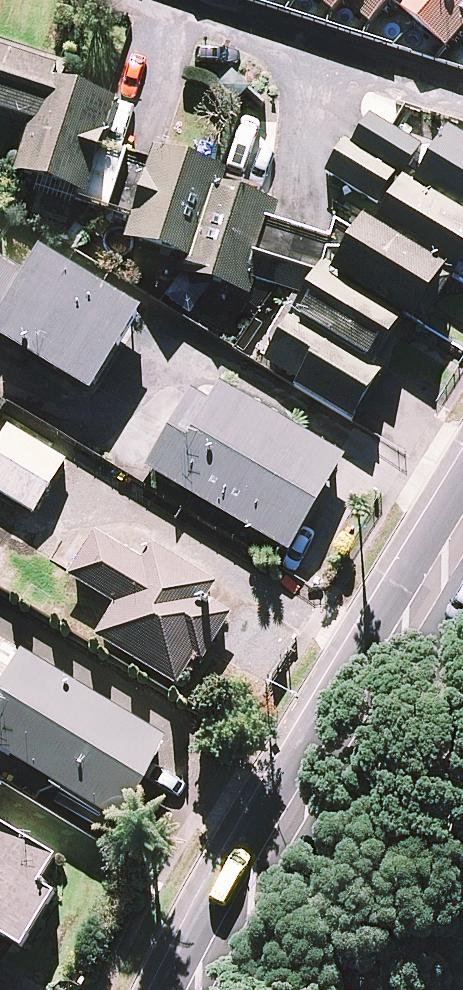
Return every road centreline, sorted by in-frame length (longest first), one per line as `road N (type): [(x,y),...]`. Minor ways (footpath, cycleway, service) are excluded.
road 1 (primary): [(183,989),(269,832),(462,530)]
road 2 (residential): [(462,99),(159,0)]

